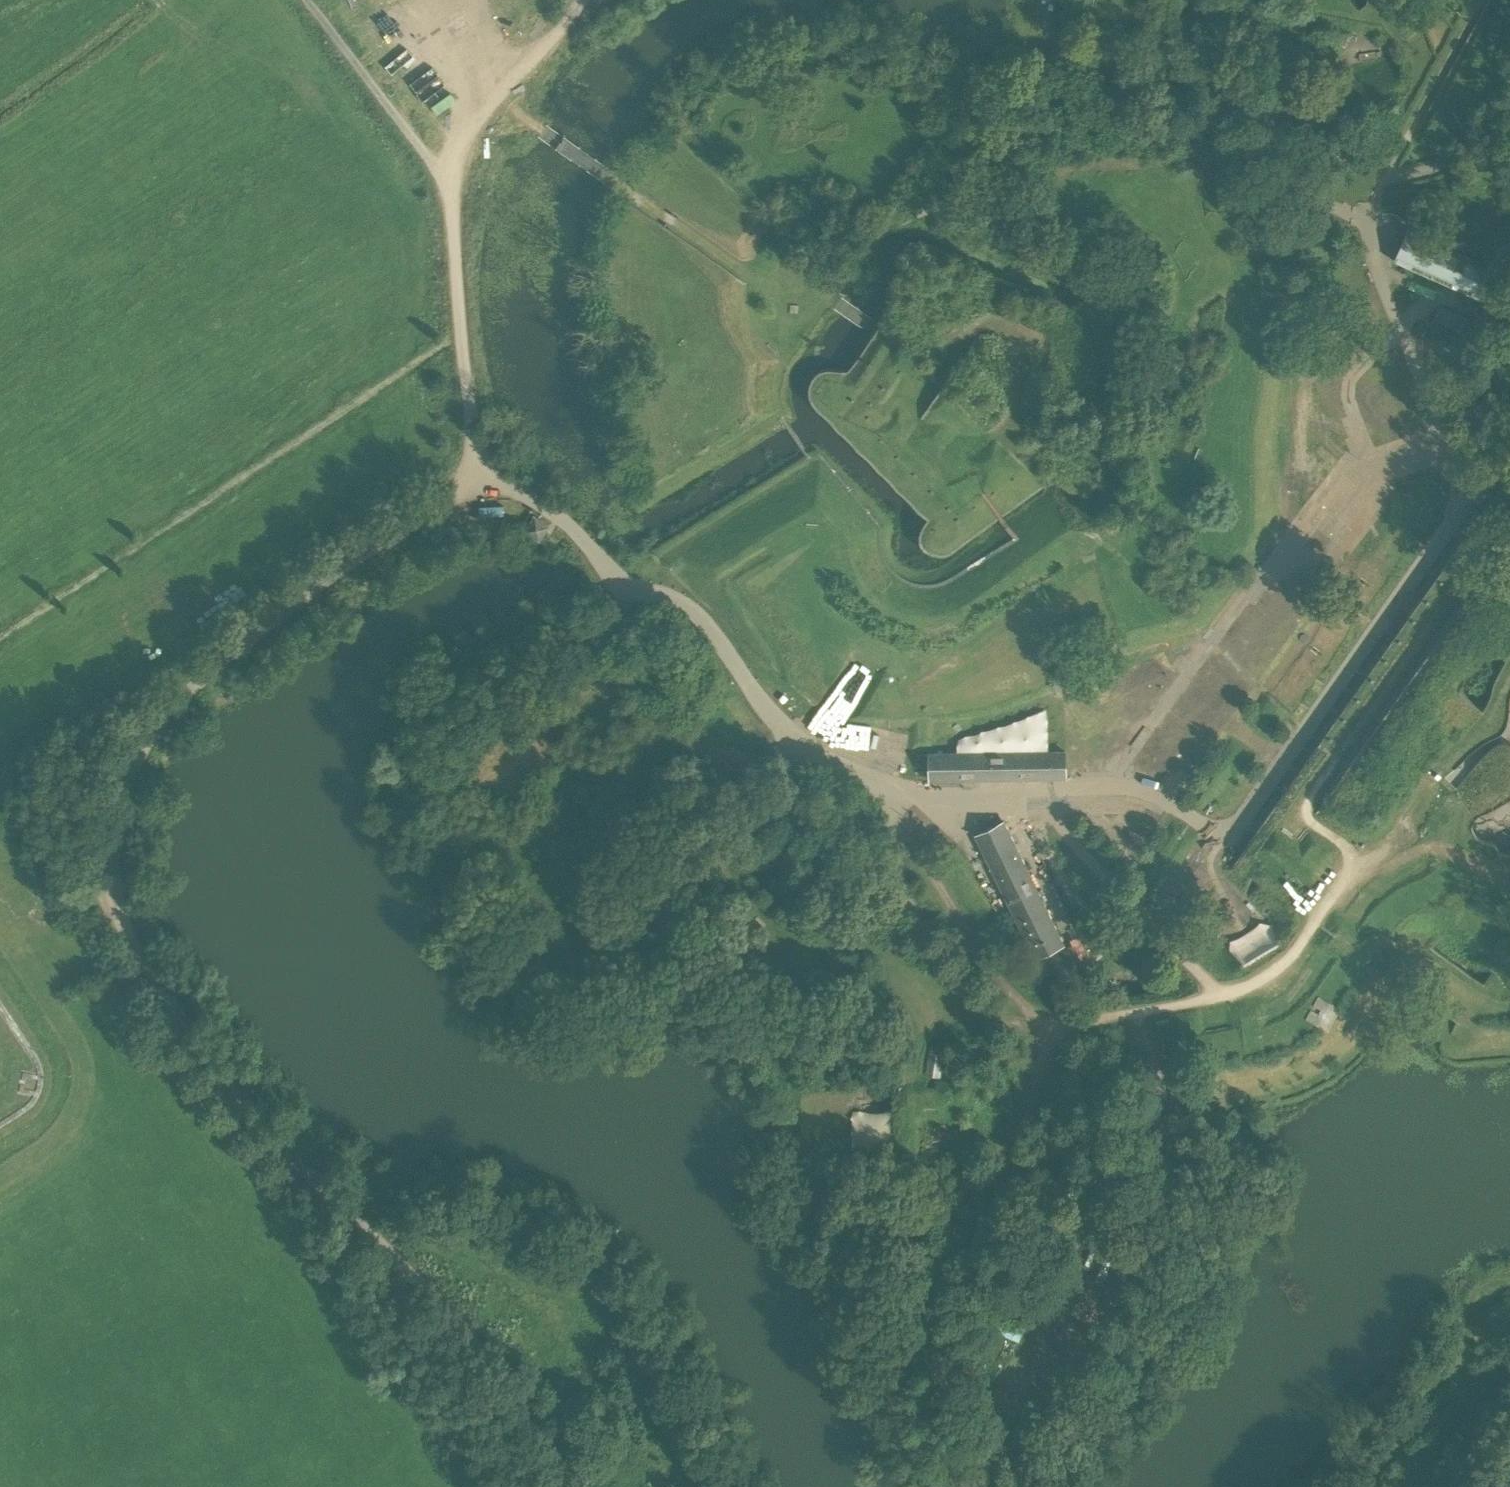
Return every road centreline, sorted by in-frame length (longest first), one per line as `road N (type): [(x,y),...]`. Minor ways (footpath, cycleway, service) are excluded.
road 1 (unclassified): [(574,1486),(521,1383),(436,1278),(250,1100),(159,985),(122,905),(116,813),(147,735),(247,648),(450,503),(475,474),(448,185)]
road 2 (track): [(468,128),(589,0)]
road 3 (track): [(612,179),(499,95)]

